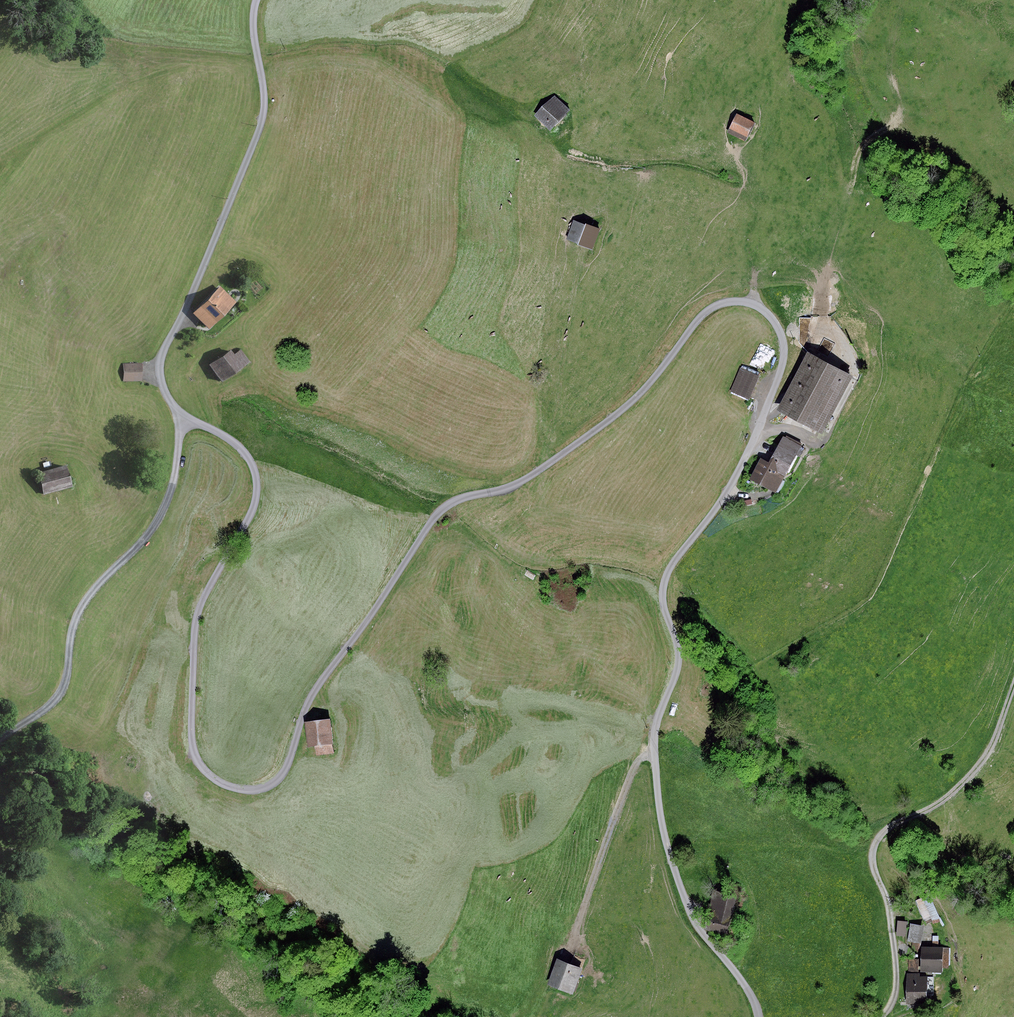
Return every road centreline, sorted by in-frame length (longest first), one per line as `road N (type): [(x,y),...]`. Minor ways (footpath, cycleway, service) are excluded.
road 1 (unclassified): [(759,1016),(693,917),(661,814),(654,741),(679,662),(665,579),(738,473),(783,364),(780,332),(759,307),(737,301),(708,310),(652,380),(603,425),(524,481),(441,510),(316,689),(277,781),(253,789),(223,784),(195,755),(196,618),(252,513),(257,485),(238,444),(173,406),(160,367),(258,137),(266,93),(258,0)]
road 2 (track): [(183,415),(168,498),(151,531),(79,608),(60,694),(0,739)]
road 3 (track): [(895,915),(875,853),(884,830),(945,801),(1013,719)]
road 4 (track): [(654,753),(636,763),(573,939)]

